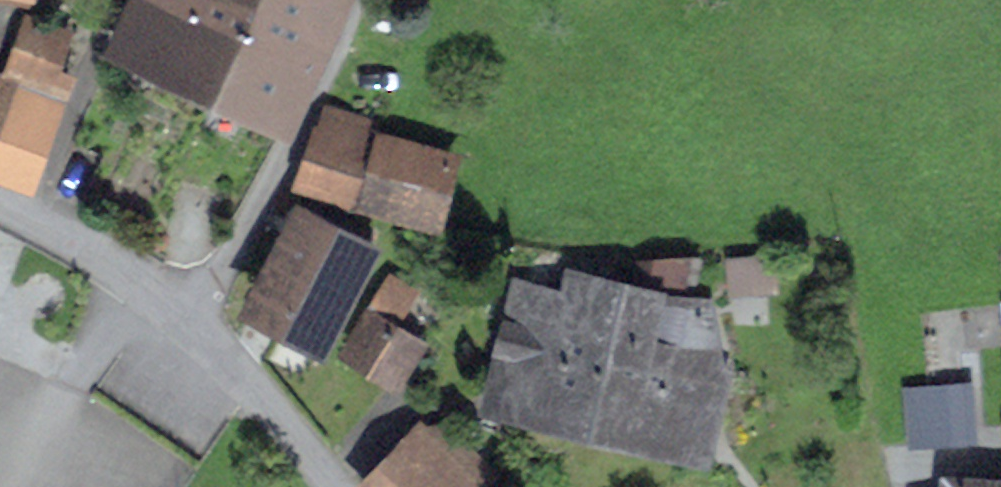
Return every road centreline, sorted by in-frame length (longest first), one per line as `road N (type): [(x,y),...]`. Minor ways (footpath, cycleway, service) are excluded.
road 1 (residential): [(196,343),(292,152),(353,0)]
road 2 (residential): [(0,211),(71,249),(196,343)]
road 3 (residential): [(196,343),(322,486)]

